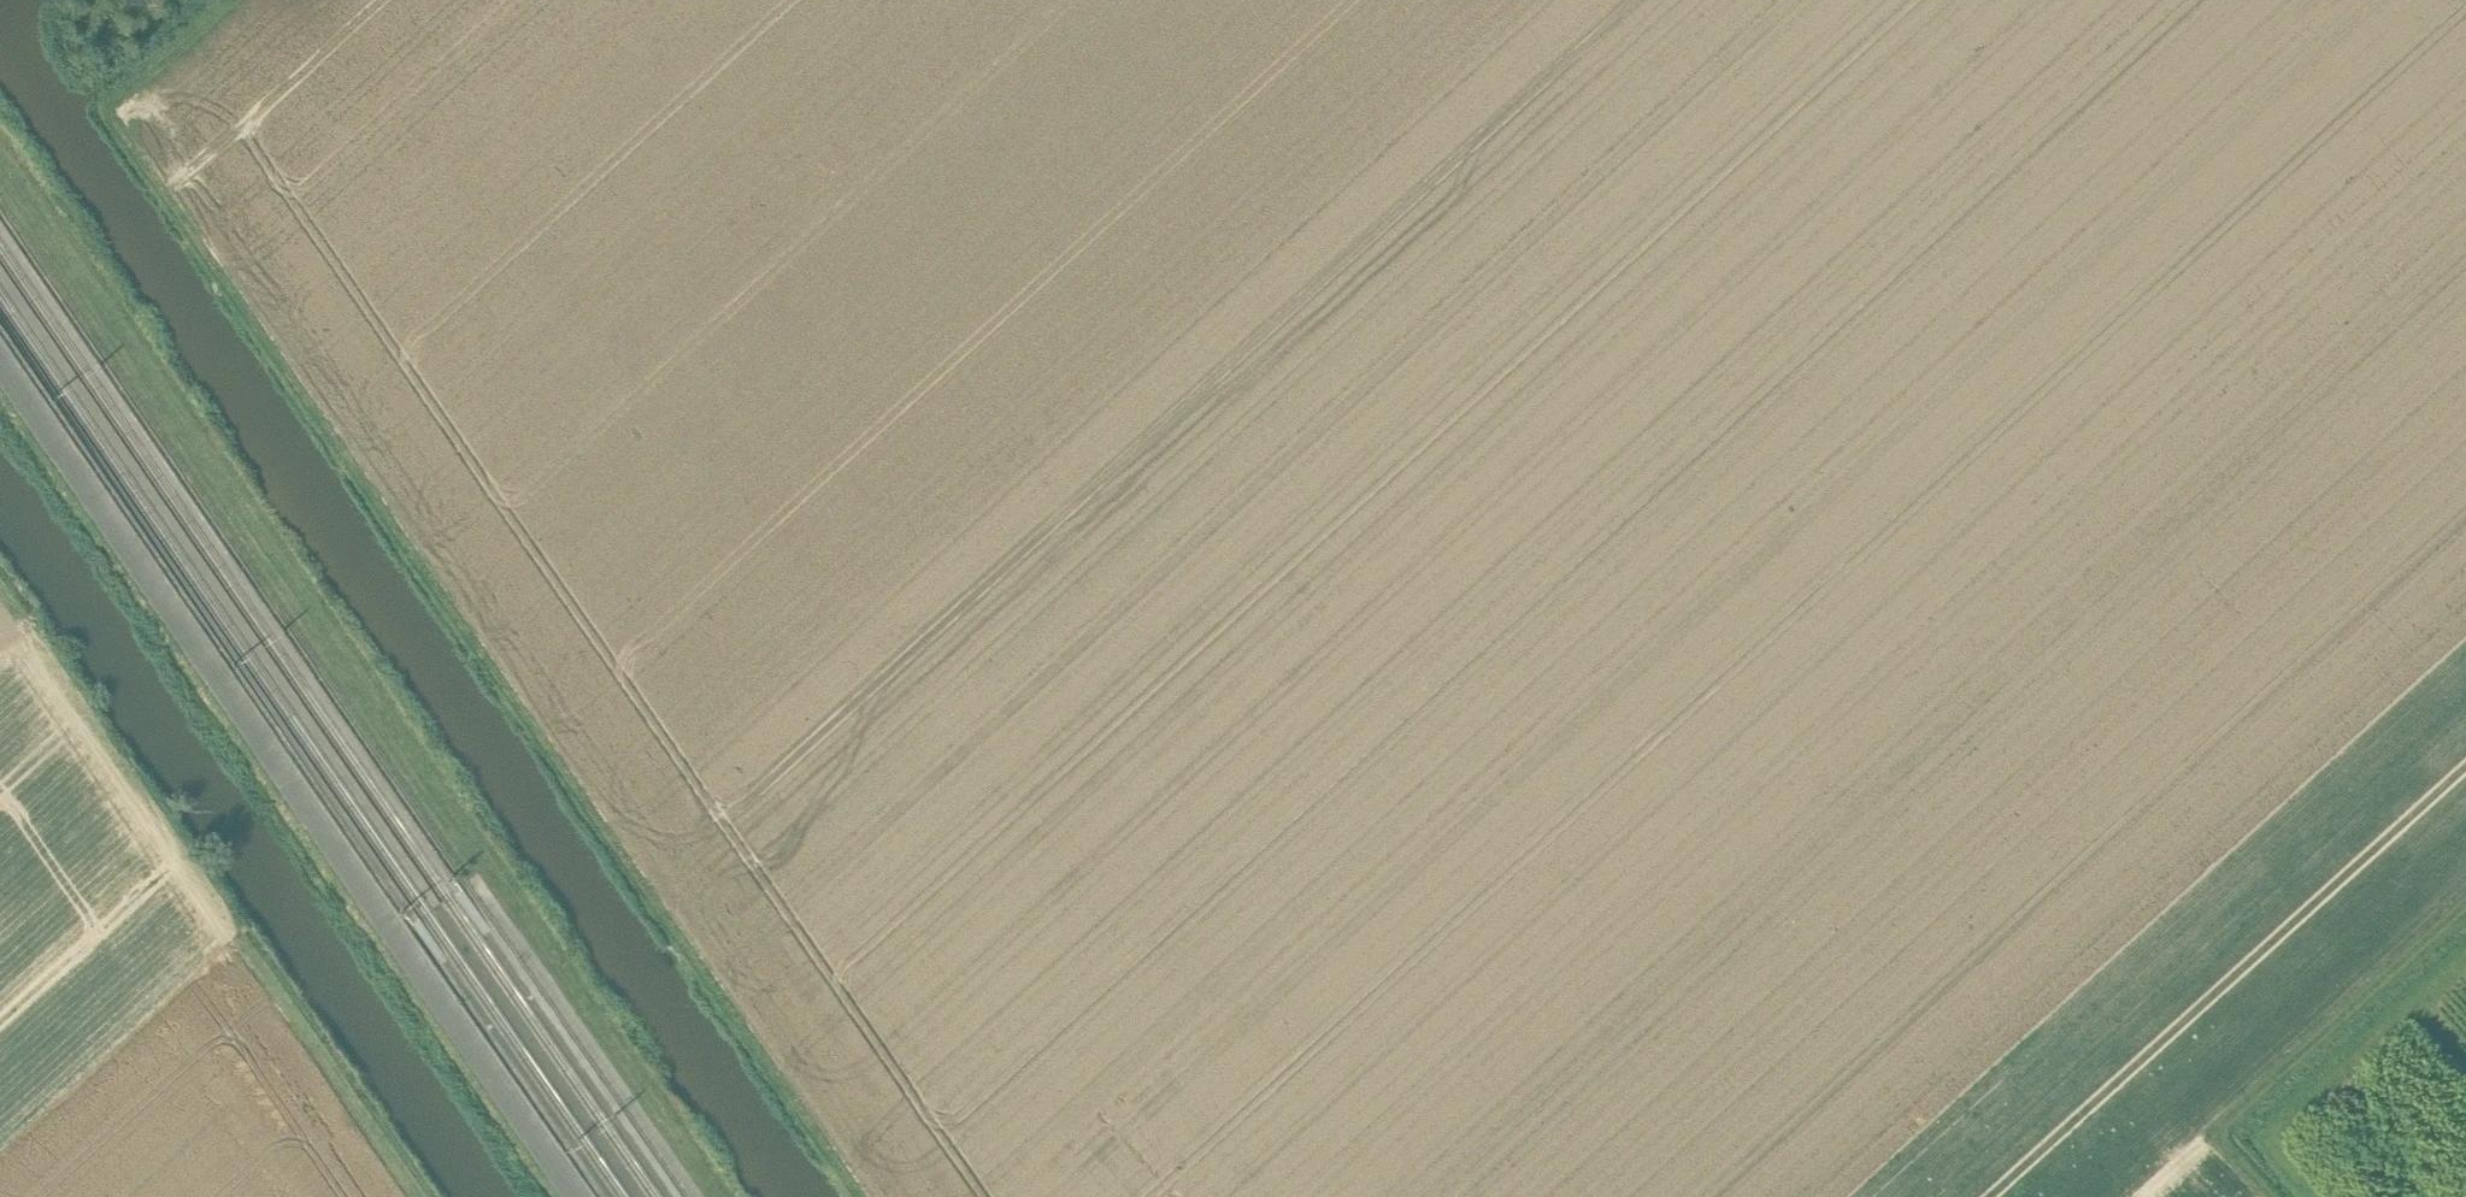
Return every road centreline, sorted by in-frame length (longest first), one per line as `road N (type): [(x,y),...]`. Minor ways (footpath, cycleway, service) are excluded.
road 1 (track): [(0,184),(472,874)]

